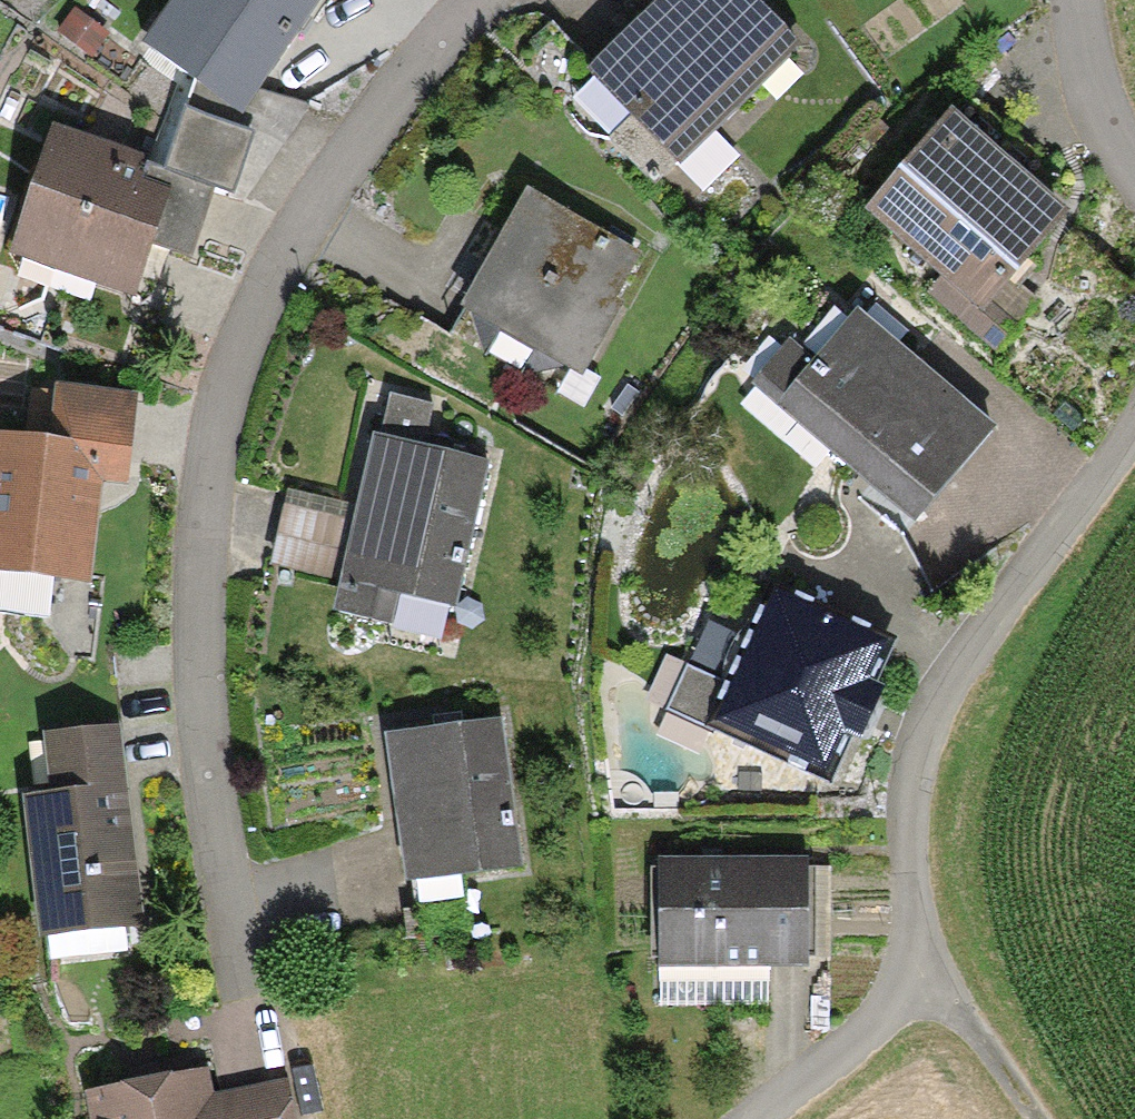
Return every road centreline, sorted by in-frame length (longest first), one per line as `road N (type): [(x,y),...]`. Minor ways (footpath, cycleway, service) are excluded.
road 1 (residential): [(243,998),(197,741),(190,599),(209,438),(310,214),(402,80),(476,0)]
road 2 (residential): [(1134,411),(933,695),(906,795),(924,988)]
road 3 (track): [(924,988),(764,1118)]
road 4 (residential): [(1074,0),(1099,97),(1134,168)]
road 5 (track): [(924,988),(1022,1118)]

